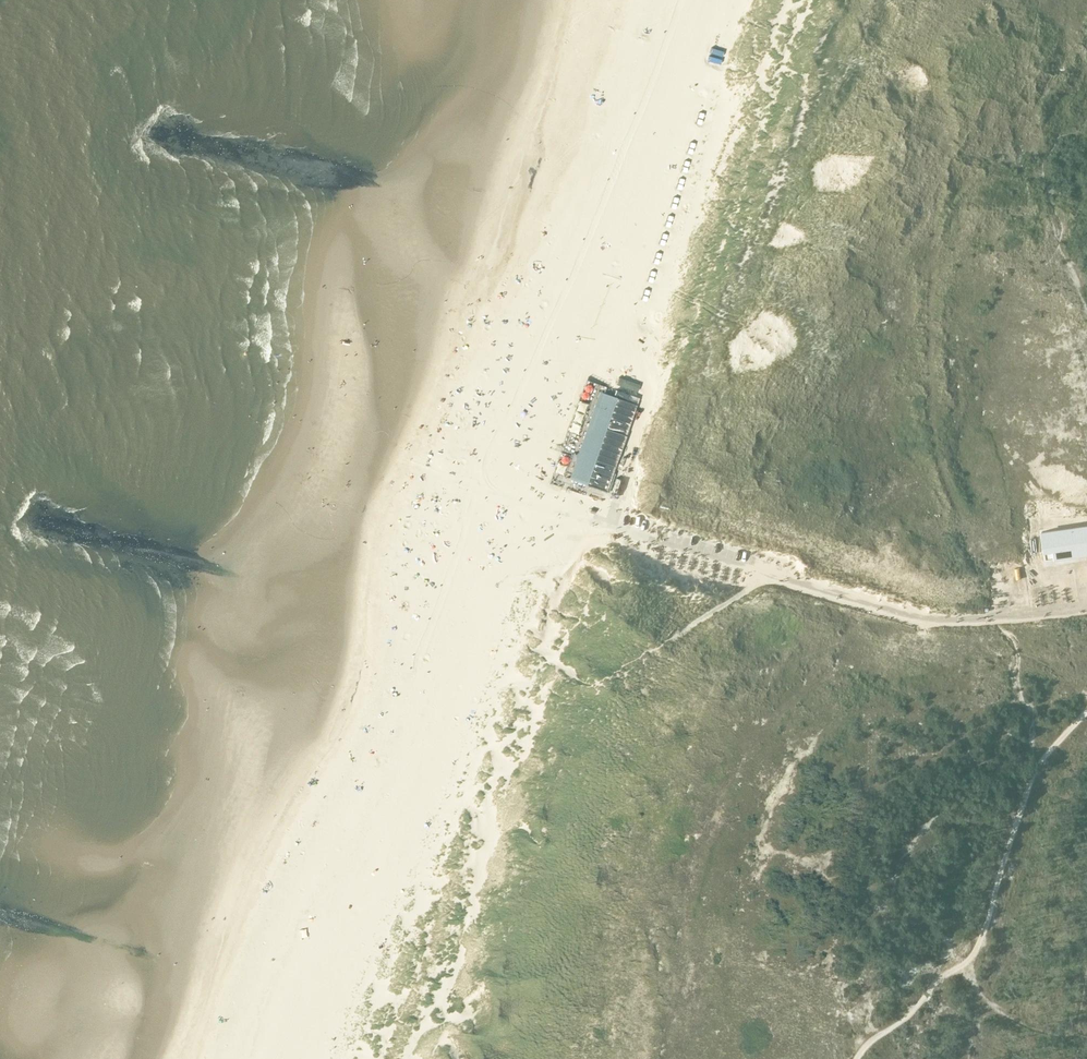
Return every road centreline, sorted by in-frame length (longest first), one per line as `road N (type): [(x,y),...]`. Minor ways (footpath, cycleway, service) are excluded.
road 1 (unclassified): [(1086,608),(974,621),(913,618),(624,530)]

